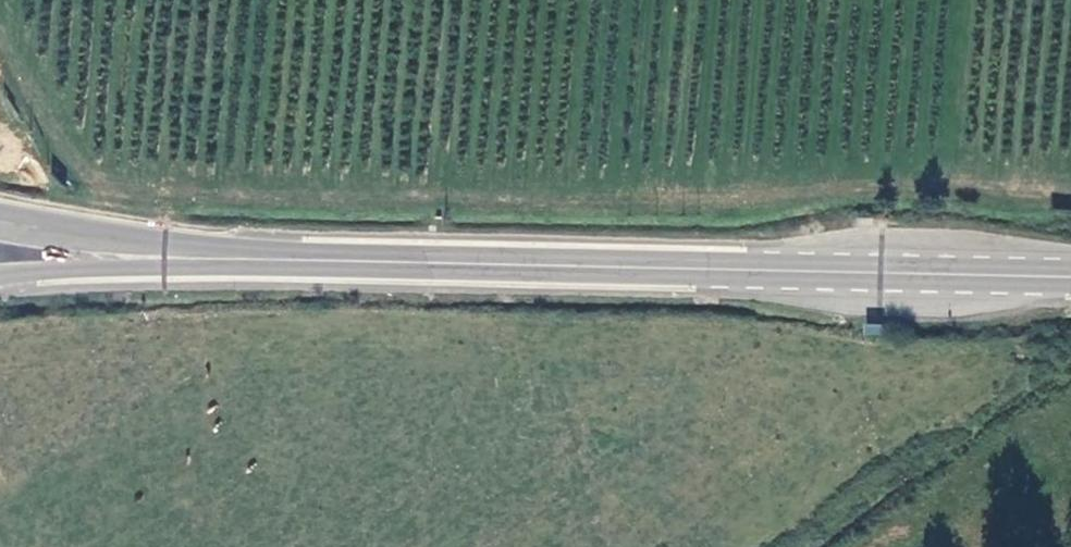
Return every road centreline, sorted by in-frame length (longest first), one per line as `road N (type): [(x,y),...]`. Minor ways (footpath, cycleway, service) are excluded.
road 1 (track): [(1070,199),(858,185),(593,201),(170,195),(99,186),(0,32)]
road 2 (primary): [(216,261),(1070,279)]
road 3 (primary): [(216,261),(0,219)]
road 4 (primary): [(0,279),(216,261)]

